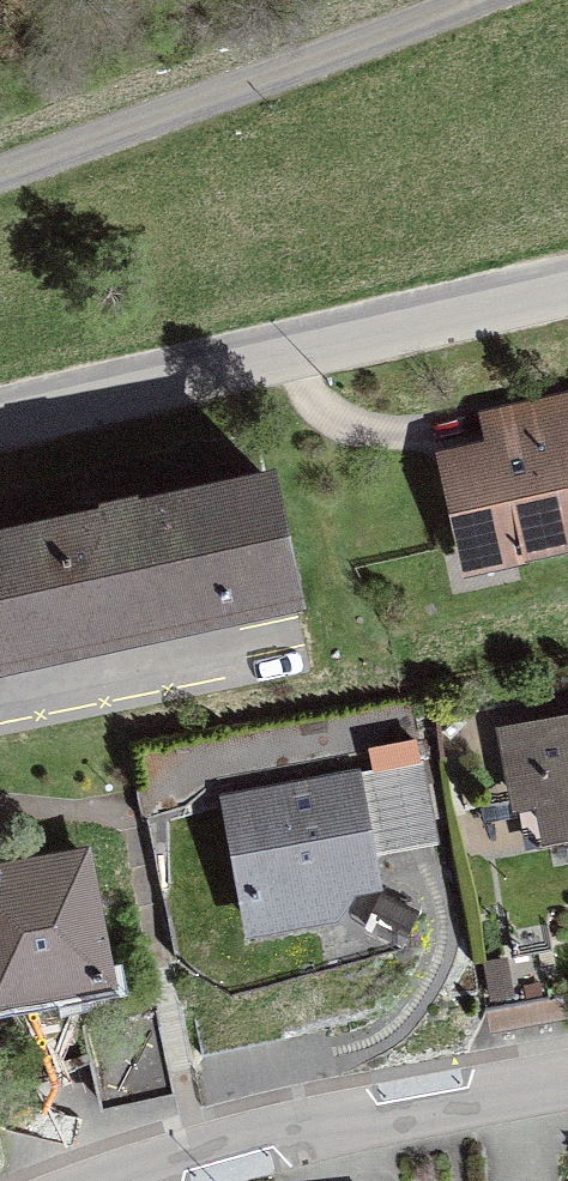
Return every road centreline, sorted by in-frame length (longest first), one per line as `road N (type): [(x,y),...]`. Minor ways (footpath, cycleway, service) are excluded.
road 1 (residential): [(0,428),(567,300)]
road 2 (unclassified): [(0,177),(472,0)]
road 3 (residential): [(155,1180),(199,1165),(567,1095)]

